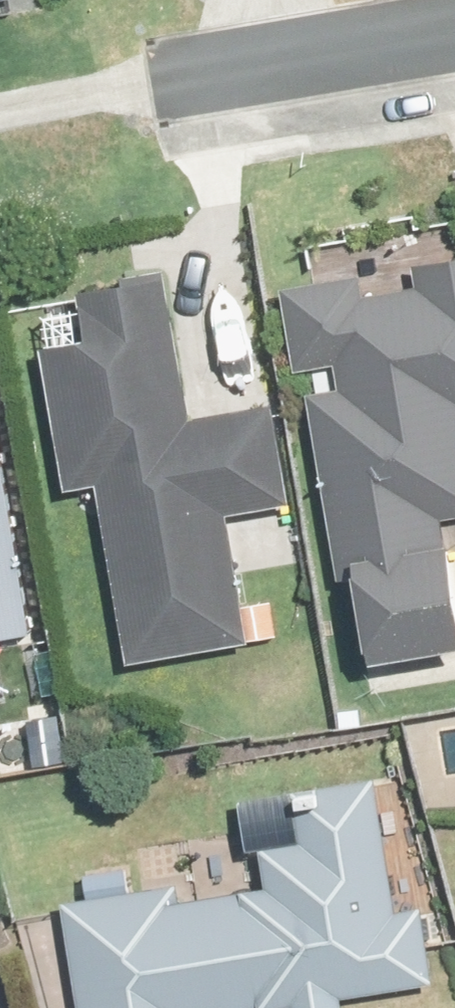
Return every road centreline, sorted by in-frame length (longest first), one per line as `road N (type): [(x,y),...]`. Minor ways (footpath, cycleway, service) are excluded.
road 1 (residential): [(305,64),(140,90)]
road 2 (residential): [(454,37),(305,64)]

